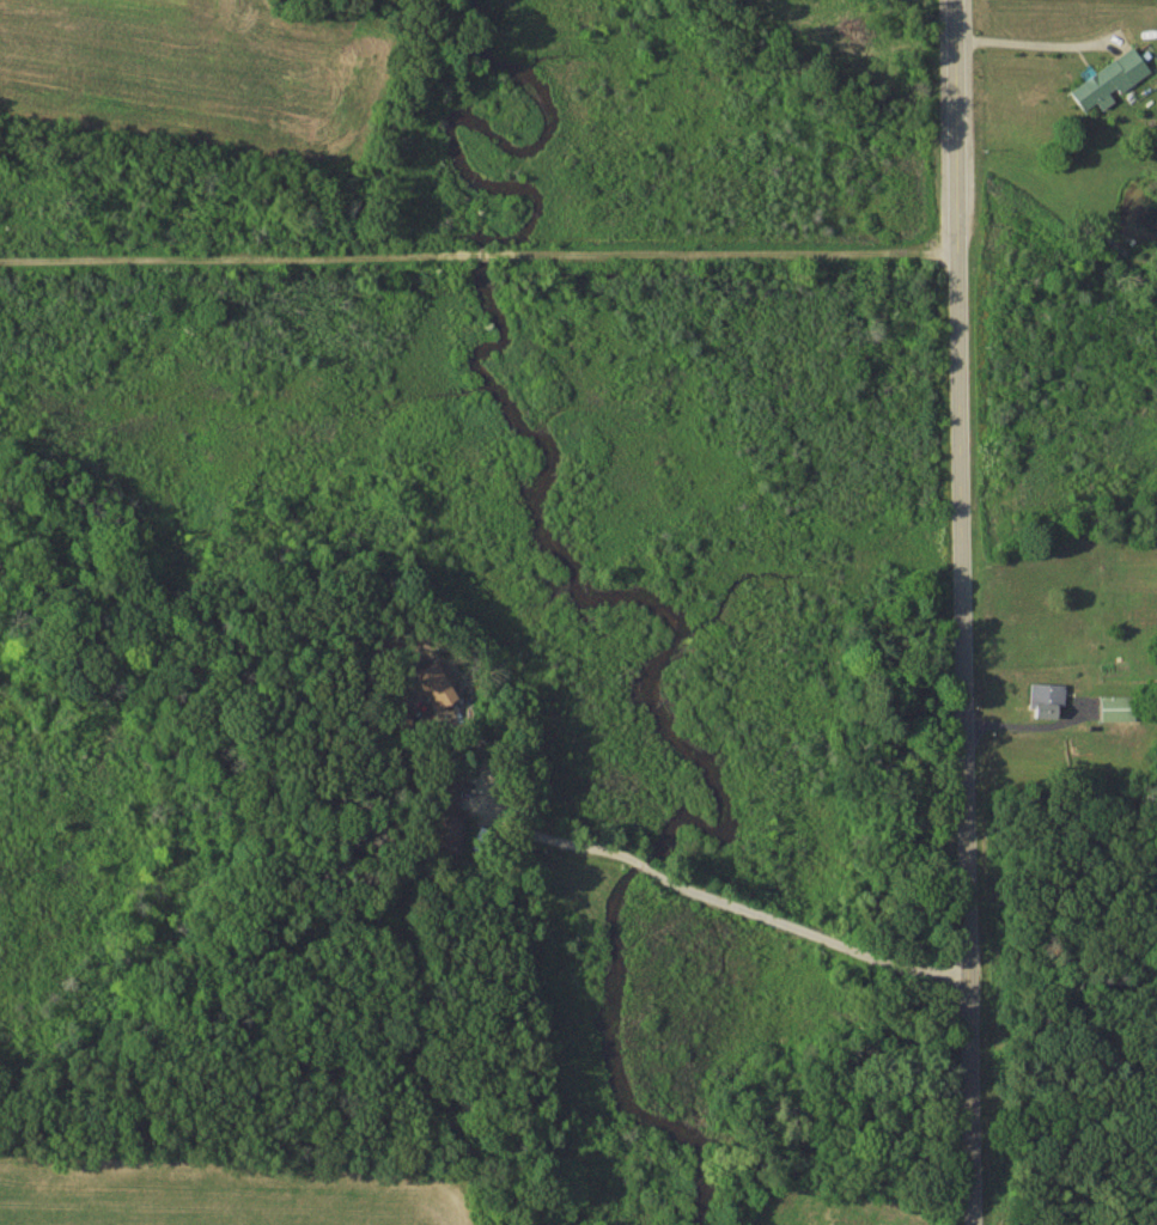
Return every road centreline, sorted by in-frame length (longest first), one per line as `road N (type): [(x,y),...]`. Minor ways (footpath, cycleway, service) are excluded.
road 1 (tertiary): [(978,1224),(962,249)]
road 2 (residential): [(962,249),(0,255)]
road 3 (tertiary): [(962,249),(959,0)]

